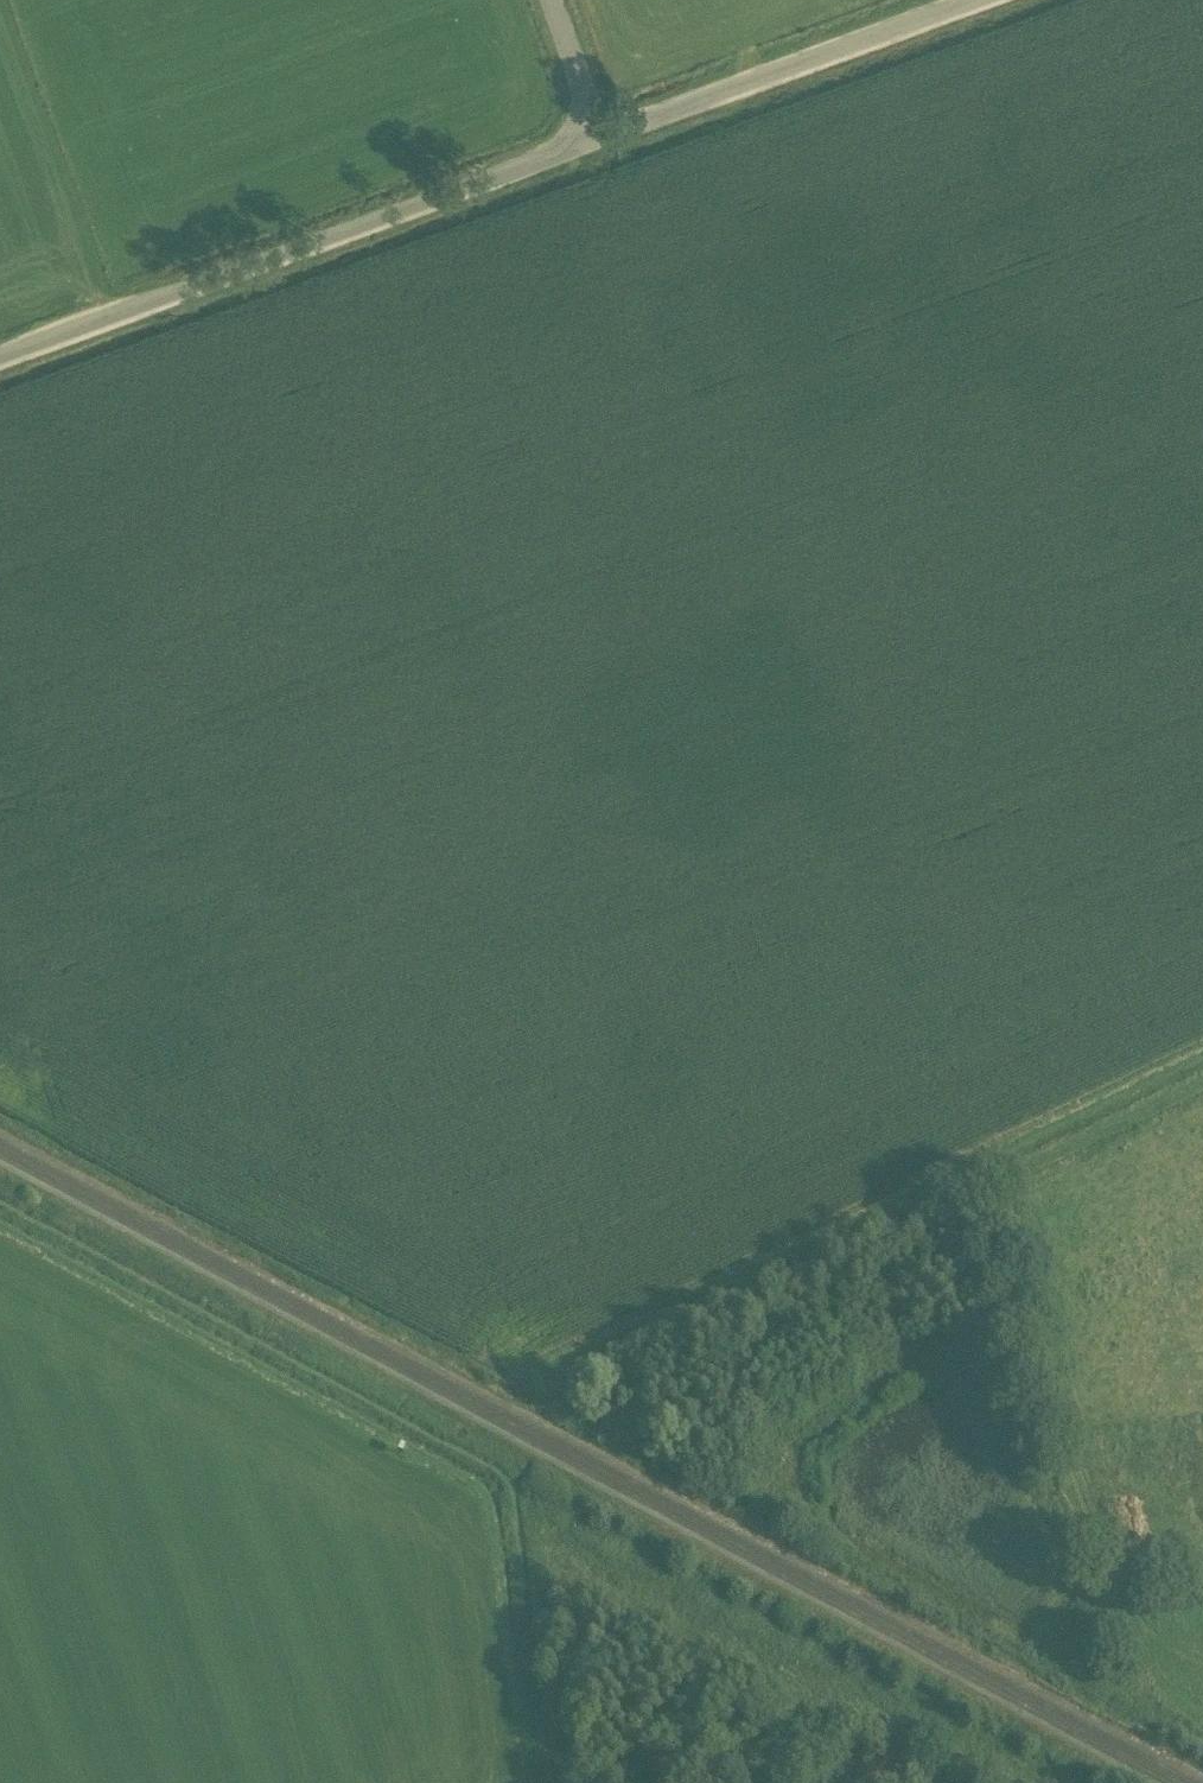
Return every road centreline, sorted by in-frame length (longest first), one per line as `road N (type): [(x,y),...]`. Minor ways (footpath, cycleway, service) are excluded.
road 1 (tertiary): [(0,355),(600,135)]
road 2 (tertiary): [(600,135),(976,0)]
road 3 (track): [(996,1190),(1202,1086)]
road 4 (unclassified): [(600,135),(551,0)]

